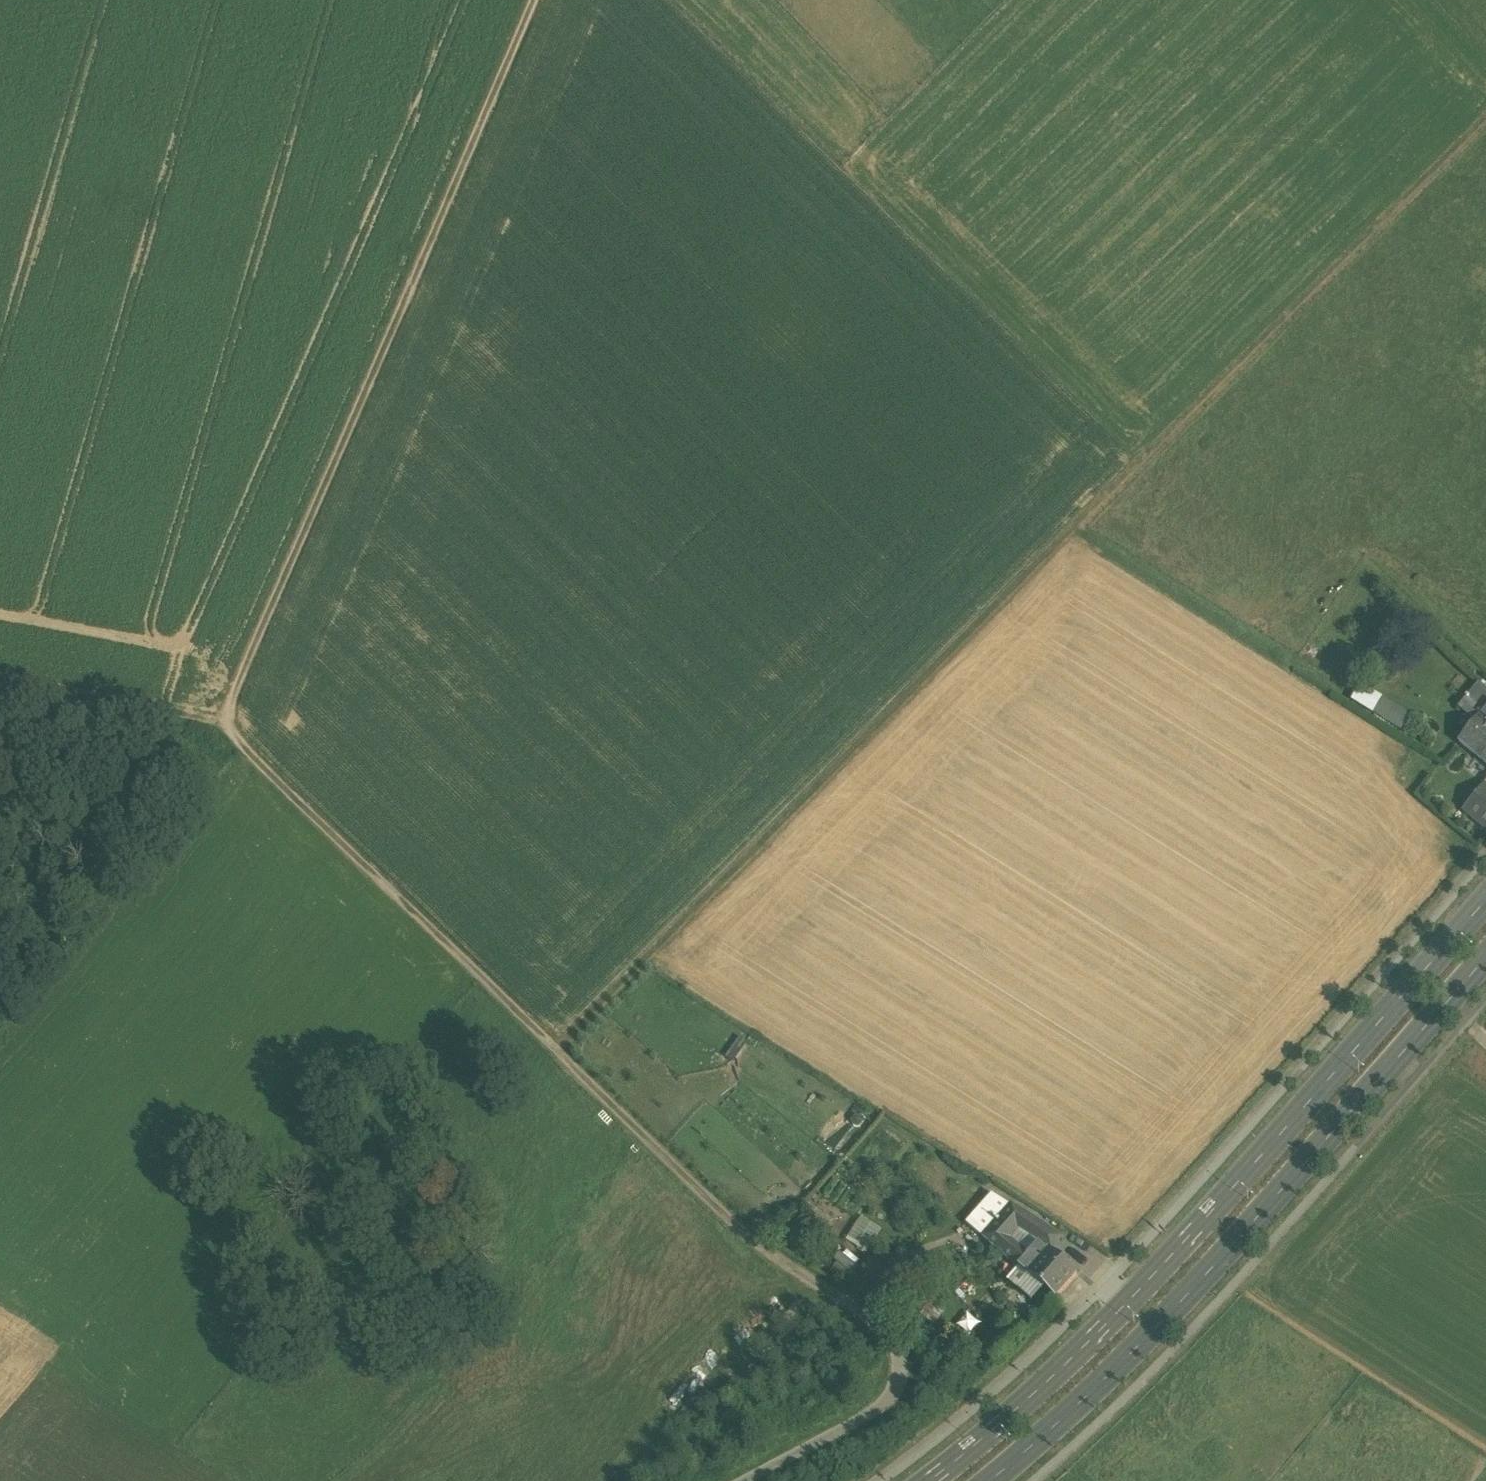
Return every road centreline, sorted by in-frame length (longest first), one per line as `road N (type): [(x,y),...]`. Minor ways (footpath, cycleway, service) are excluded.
road 1 (track): [(1485,131),(569,1066)]
road 2 (track): [(741,1480),(881,1406),(900,1377),(893,1341),(776,1260),(224,723)]
road 3 (primary): [(1485,898),(1125,1306),(921,1480)]
road 4 (track): [(224,723),(533,0)]
road 5 (primary): [(989,1480),(1098,1387),(1485,966)]
road 6 (track): [(0,682),(224,723)]

